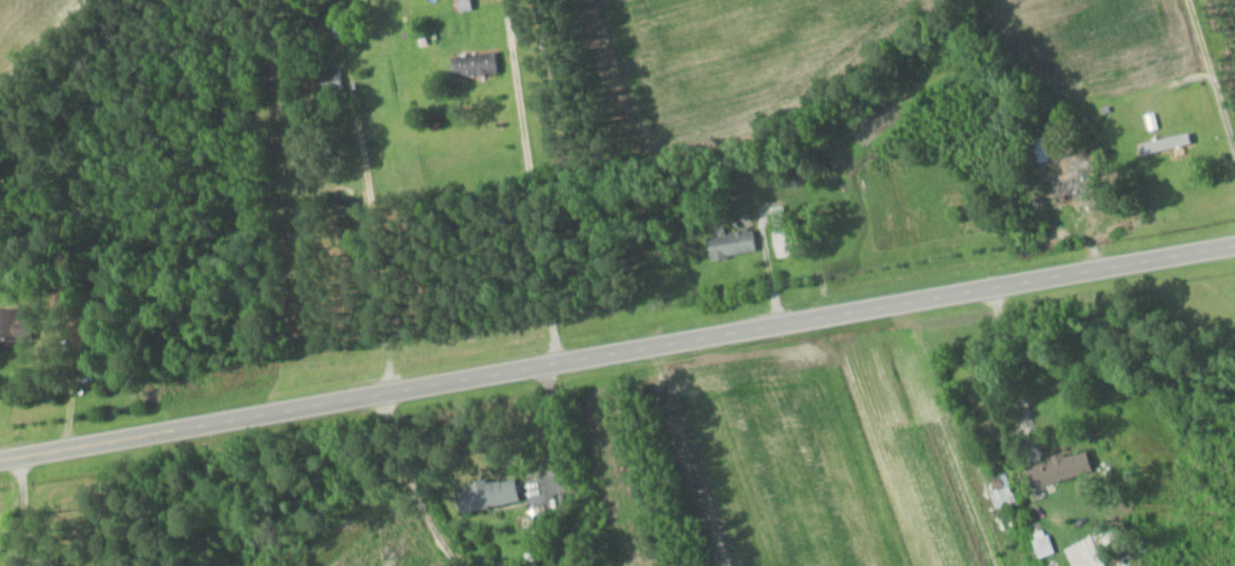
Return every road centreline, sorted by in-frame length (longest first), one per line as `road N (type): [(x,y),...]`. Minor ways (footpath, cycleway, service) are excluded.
road 1 (secondary): [(1234,243),(0,460)]

